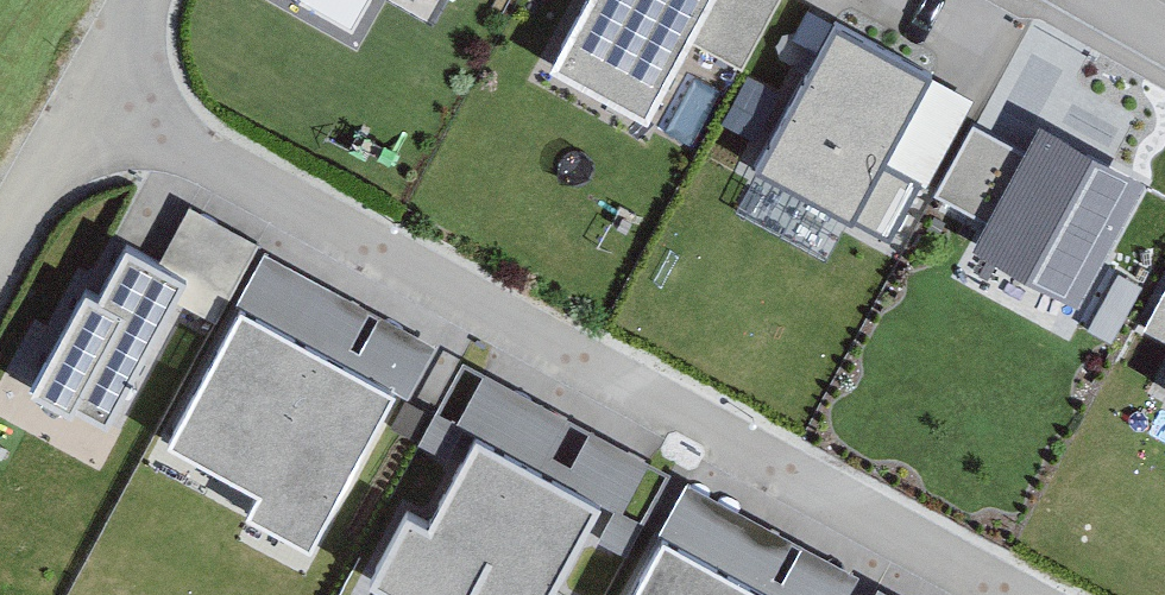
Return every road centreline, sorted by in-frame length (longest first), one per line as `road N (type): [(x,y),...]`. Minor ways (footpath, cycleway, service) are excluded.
road 1 (residential): [(100,77),(1048,594)]
road 2 (residential): [(0,249),(100,77)]

